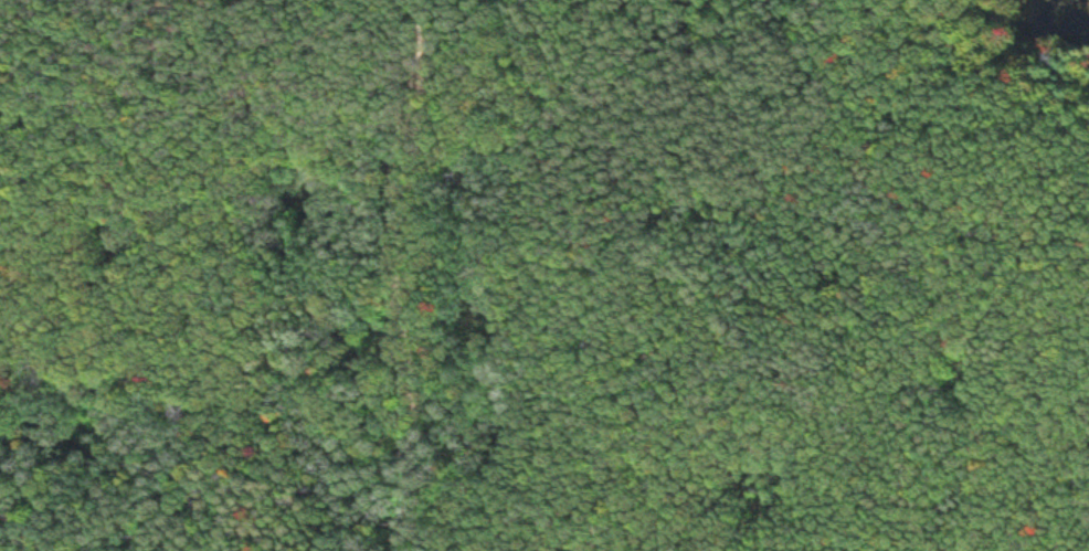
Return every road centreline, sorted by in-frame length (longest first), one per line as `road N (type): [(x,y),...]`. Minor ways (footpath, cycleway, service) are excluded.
road 1 (track): [(412,550),(417,474),(401,190),(419,73)]

